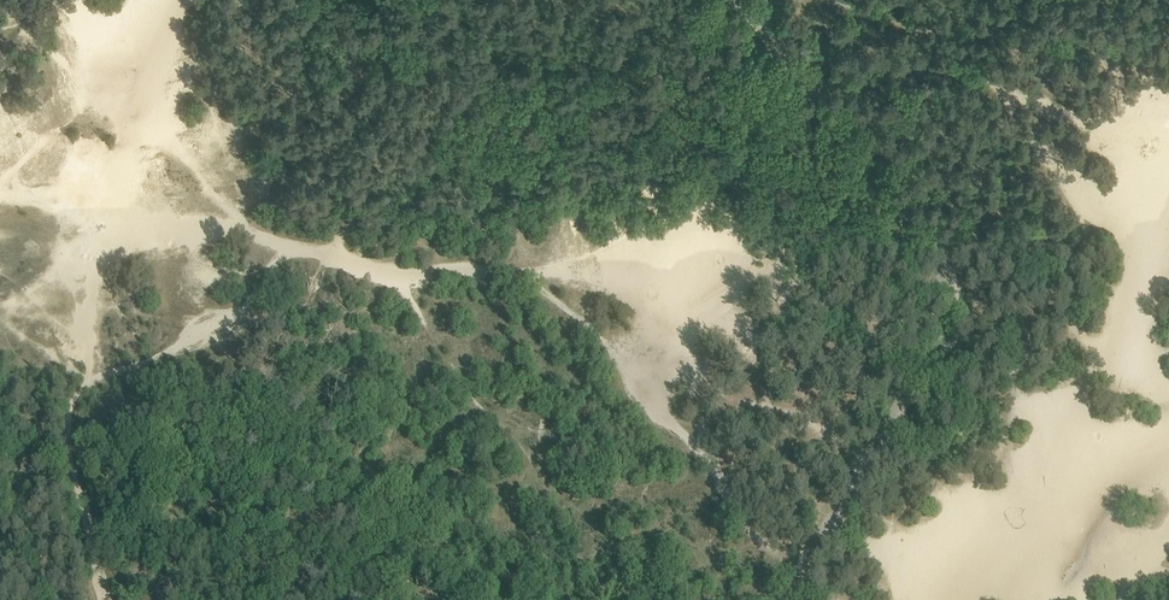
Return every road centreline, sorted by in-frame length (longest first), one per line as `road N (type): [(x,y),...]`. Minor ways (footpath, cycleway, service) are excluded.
road 1 (track): [(1131,308),(1124,240),(1006,113),(925,43),(909,0)]
road 2 (track): [(342,256),(375,275),(475,269),(526,275),(590,325),(644,387)]
road 3 (track): [(342,256),(209,222),(62,254)]
road 4 (track): [(526,275),(671,224),(750,161)]
road 5 (track): [(750,161),(722,277),(644,387)]
road 6 (track): [(100,378),(74,398),(68,443),(105,599)]
road 7 (track): [(802,559),(644,387)]

